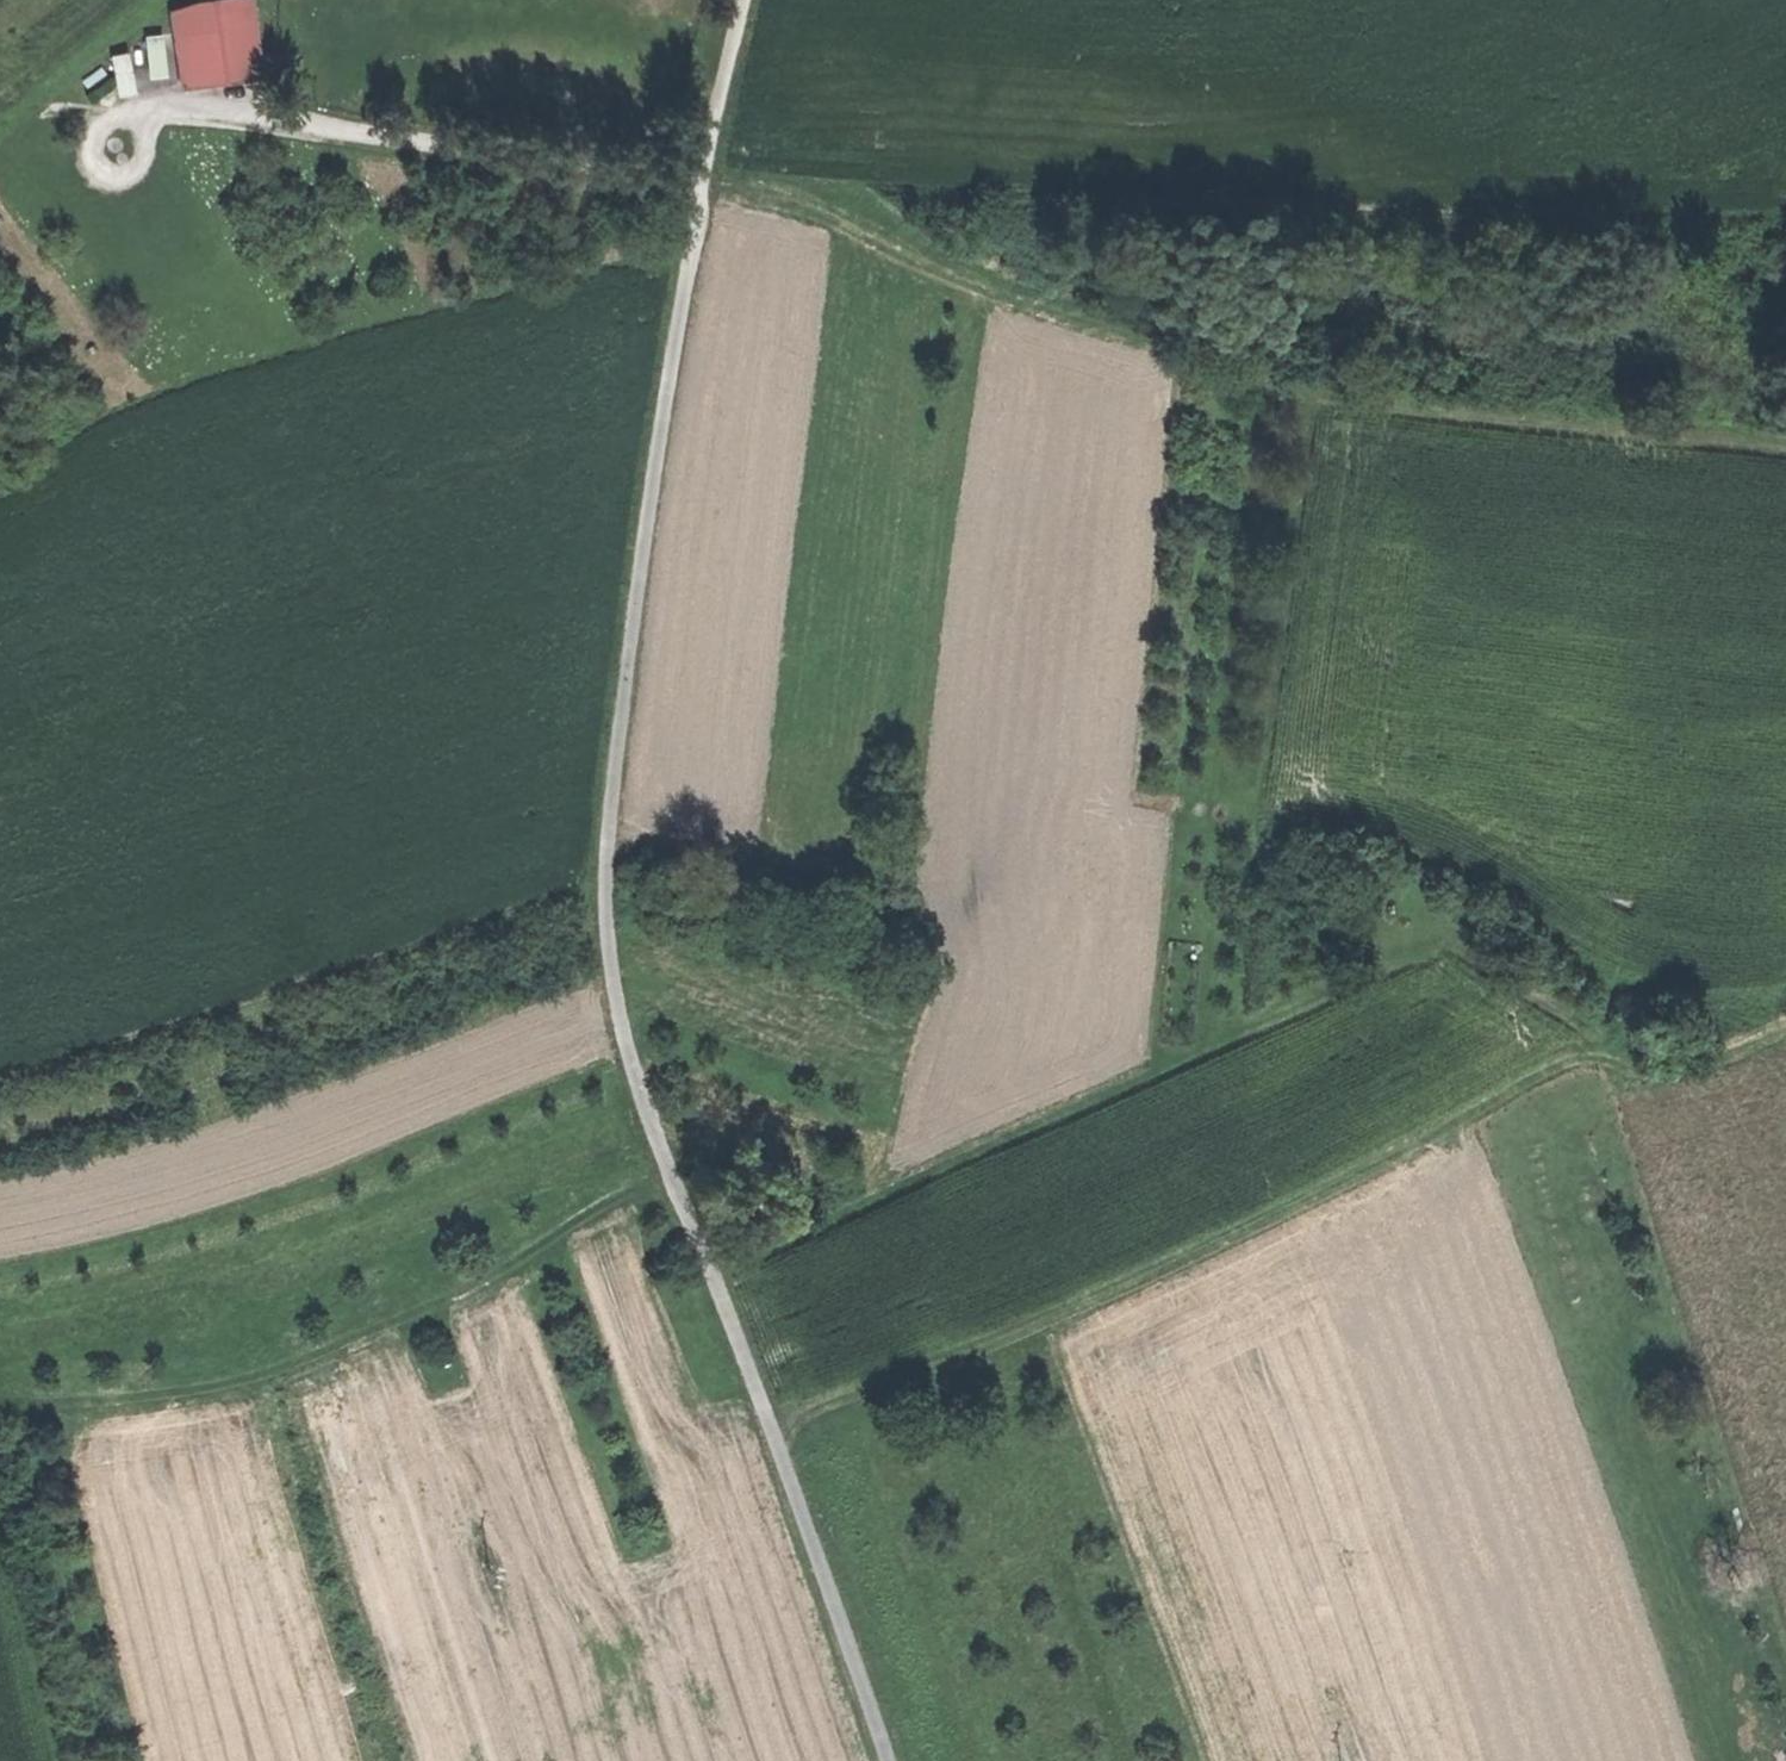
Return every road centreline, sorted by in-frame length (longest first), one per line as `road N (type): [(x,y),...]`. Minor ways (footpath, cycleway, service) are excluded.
road 1 (track): [(887,1760),(618,1003),(608,889),(632,646),(731,61)]
road 2 (track): [(714,165),(433,155),(199,109)]

